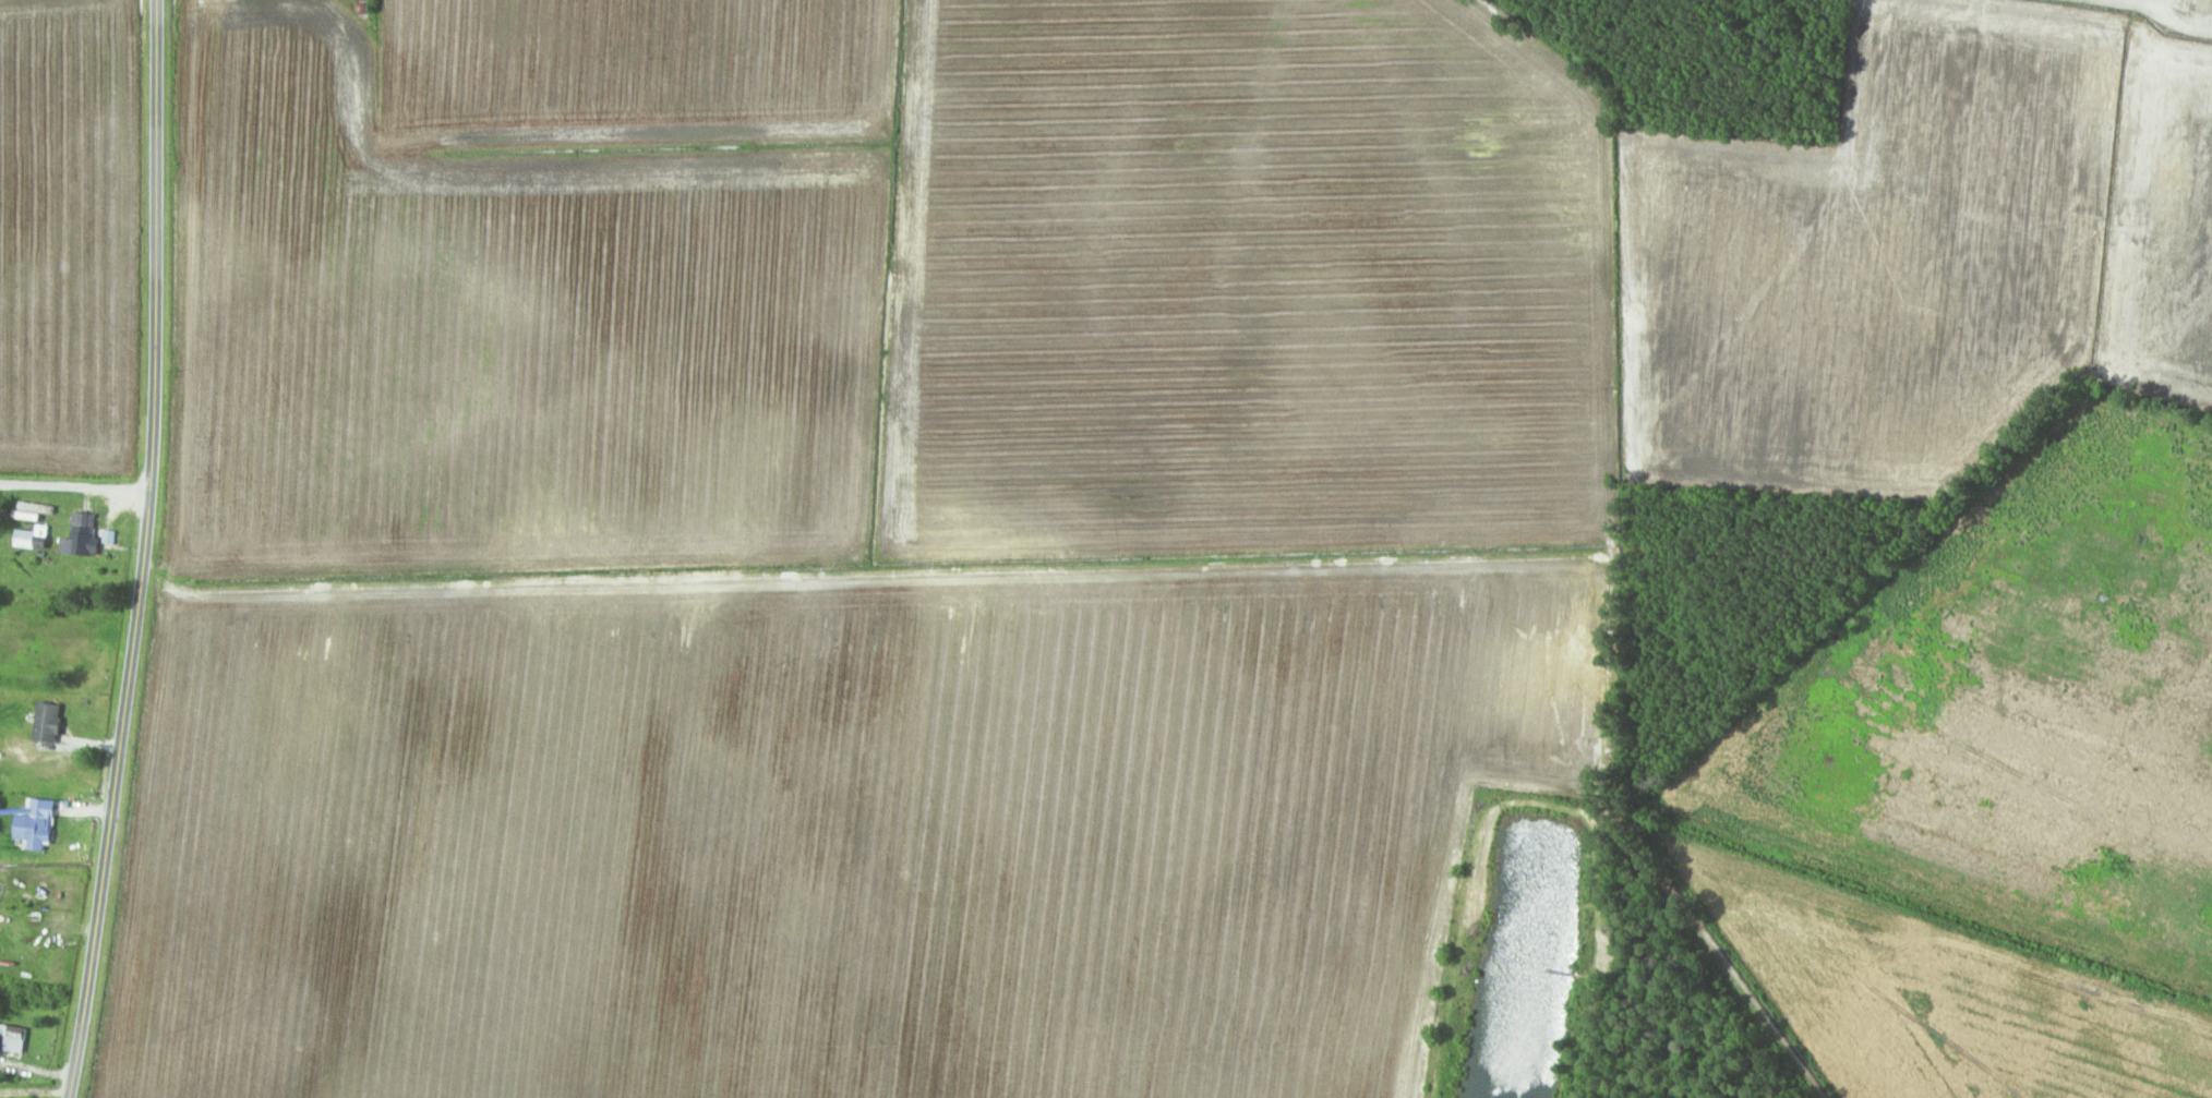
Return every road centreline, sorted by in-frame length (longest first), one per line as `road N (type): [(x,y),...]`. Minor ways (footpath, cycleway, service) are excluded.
road 1 (residential): [(69,1097),(151,491),(157,0)]

